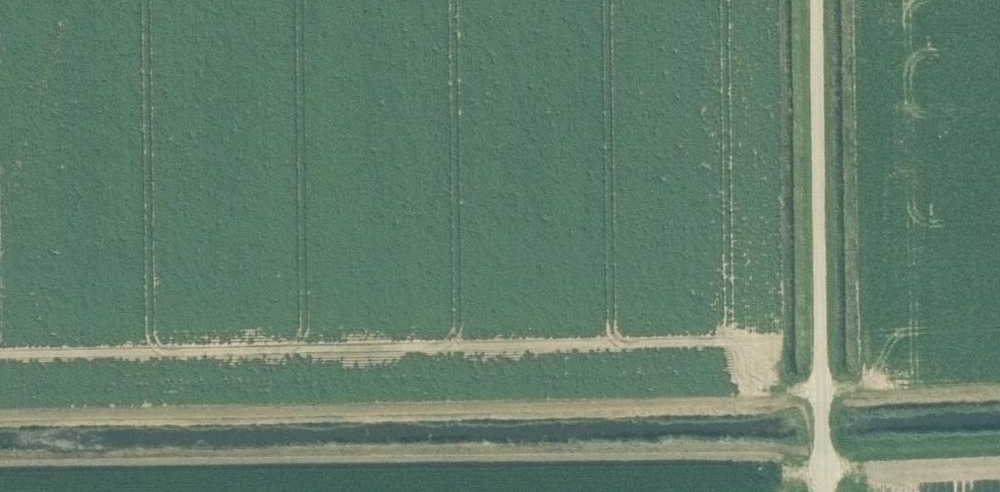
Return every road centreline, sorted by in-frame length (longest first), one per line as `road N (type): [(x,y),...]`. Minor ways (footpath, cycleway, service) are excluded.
road 1 (unclassified): [(823,491),(817,0)]

